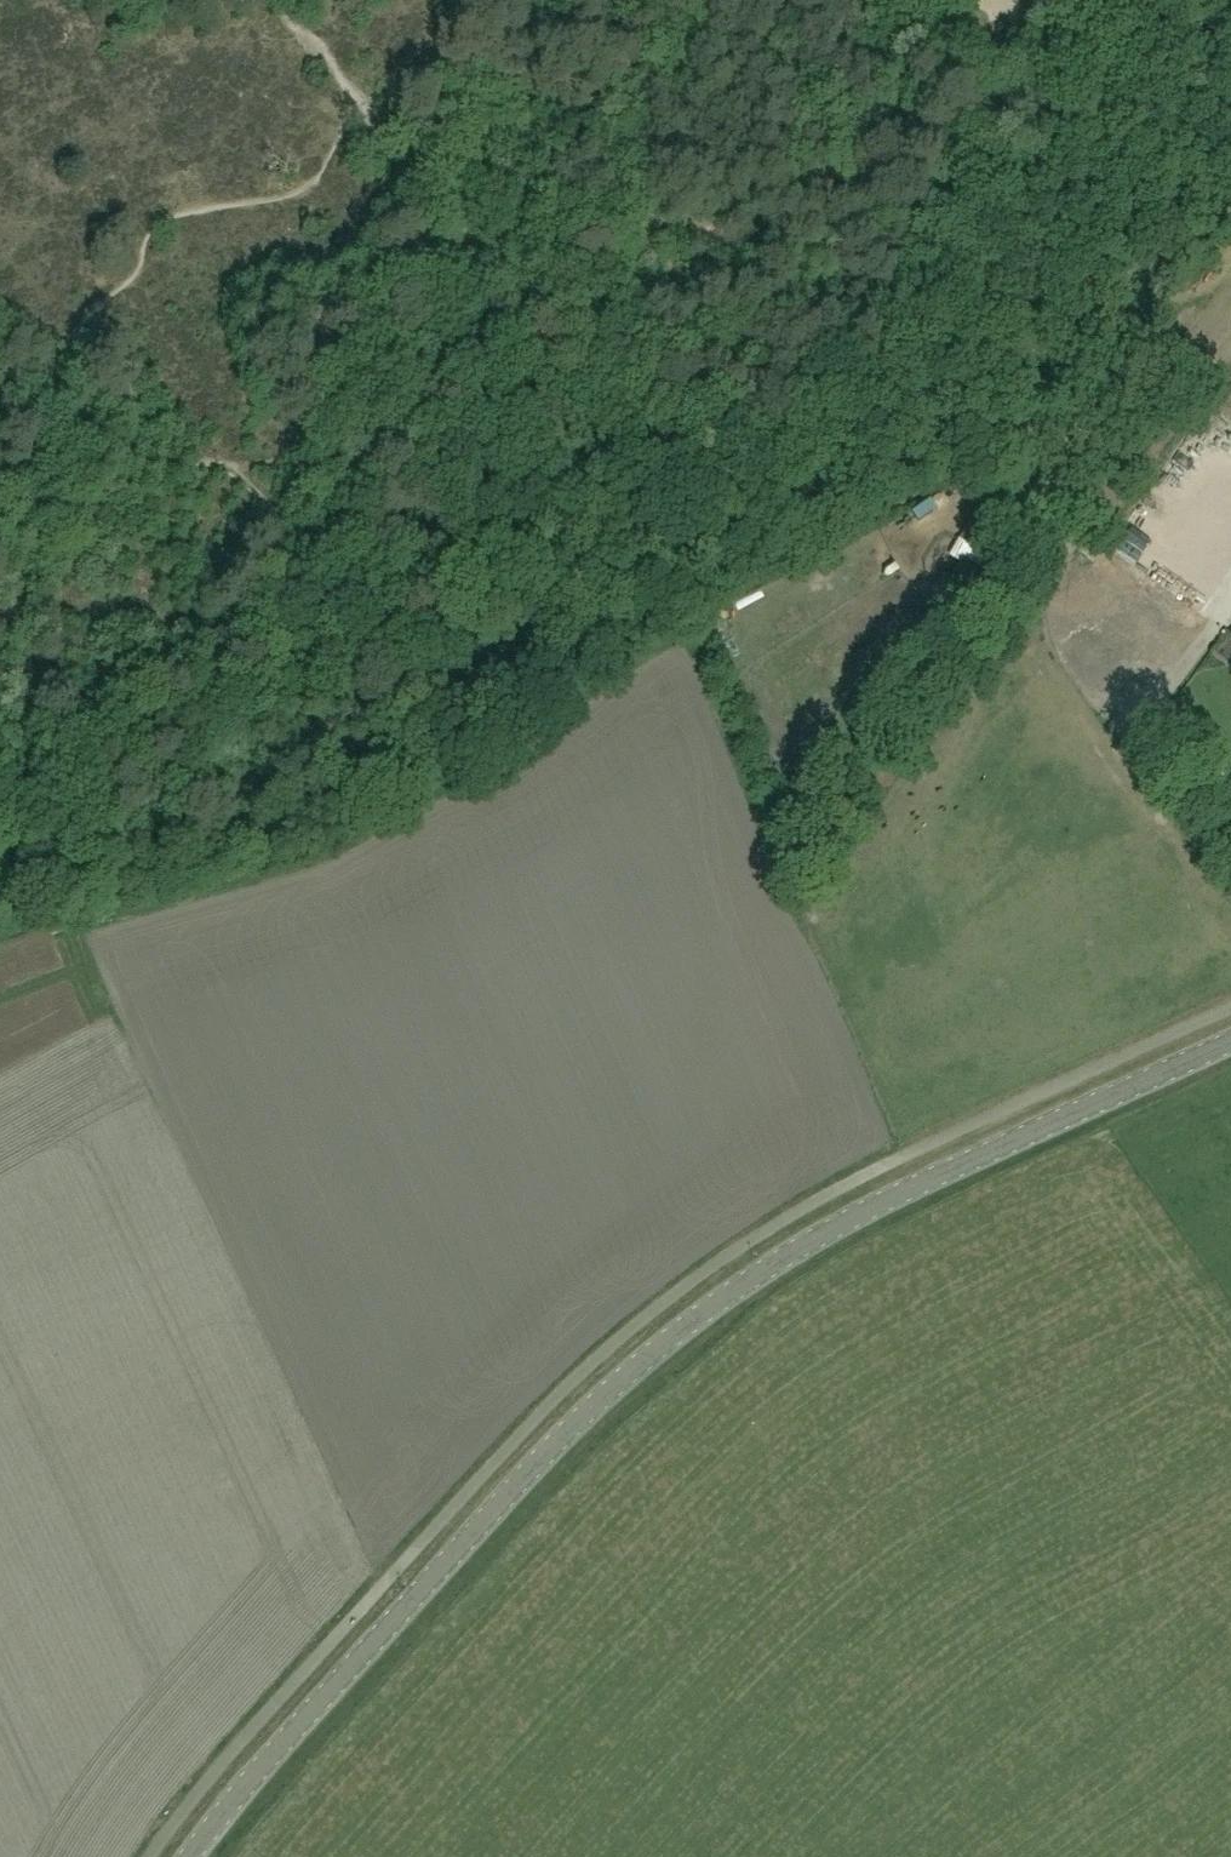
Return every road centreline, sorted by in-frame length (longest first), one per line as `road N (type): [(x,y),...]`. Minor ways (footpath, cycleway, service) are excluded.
road 1 (tertiary): [(196,1856),(241,1786),(610,1386),(801,1244),(1230,1041)]

